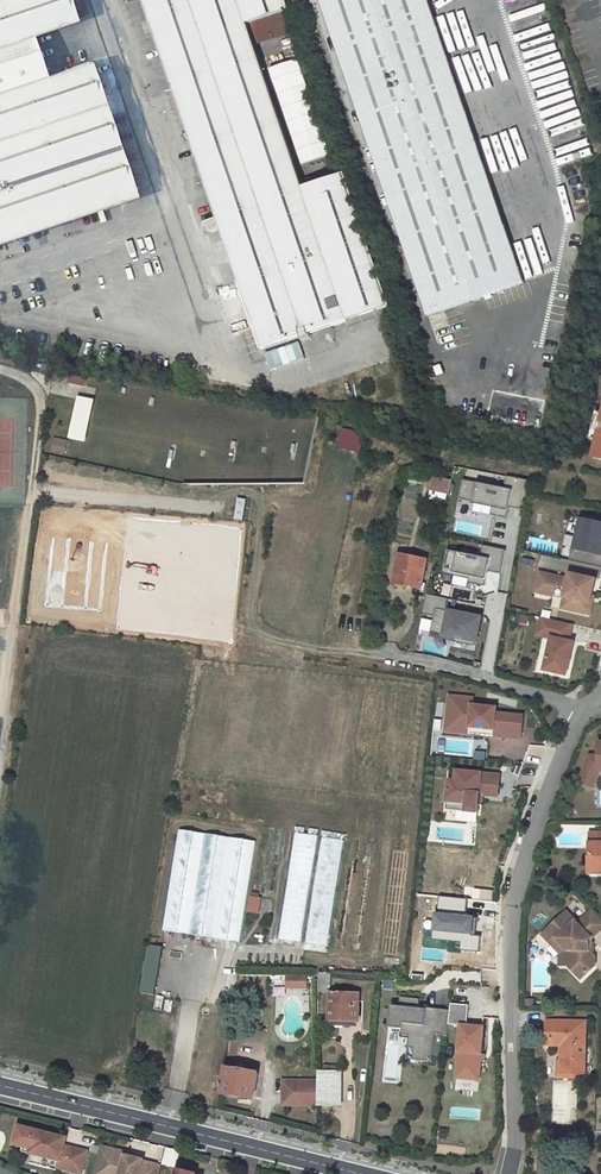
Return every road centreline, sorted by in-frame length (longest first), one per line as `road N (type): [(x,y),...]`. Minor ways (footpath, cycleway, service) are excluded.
road 1 (residential): [(506,1173),(513,1142),(512,902),(582,708)]
road 2 (track): [(361,652),(267,634),(253,621),(255,493),(235,490),(197,506)]
road 3 (tertiary): [(99,1110),(358,1173)]
road 4 (residential): [(582,708),(457,668),(361,652)]
road 5 (track): [(31,491),(221,509)]

